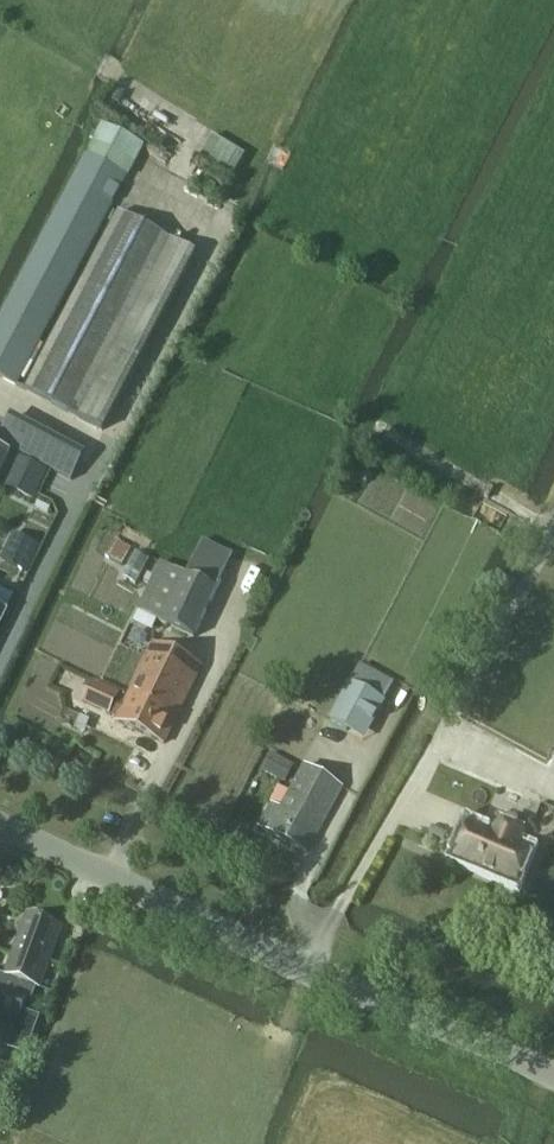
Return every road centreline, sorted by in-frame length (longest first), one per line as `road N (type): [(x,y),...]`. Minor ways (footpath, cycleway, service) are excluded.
road 1 (unclassified): [(553,1081),(0,825)]

